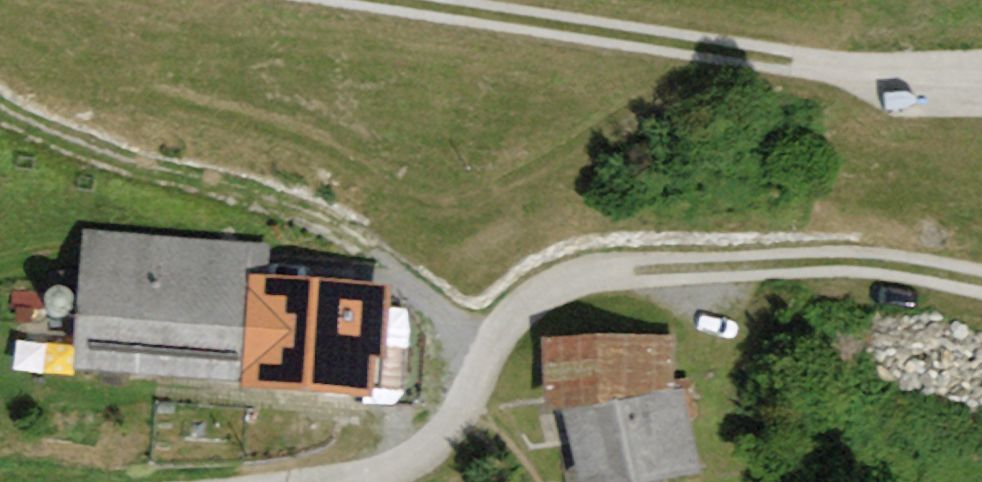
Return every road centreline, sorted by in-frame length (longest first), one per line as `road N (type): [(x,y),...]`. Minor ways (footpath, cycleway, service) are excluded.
road 1 (track): [(269,481),(347,472),(438,438),(455,421),(494,333),(536,289),(612,266),(824,256),(981,281)]
road 2 (track): [(981,66),(849,68),(384,0)]

